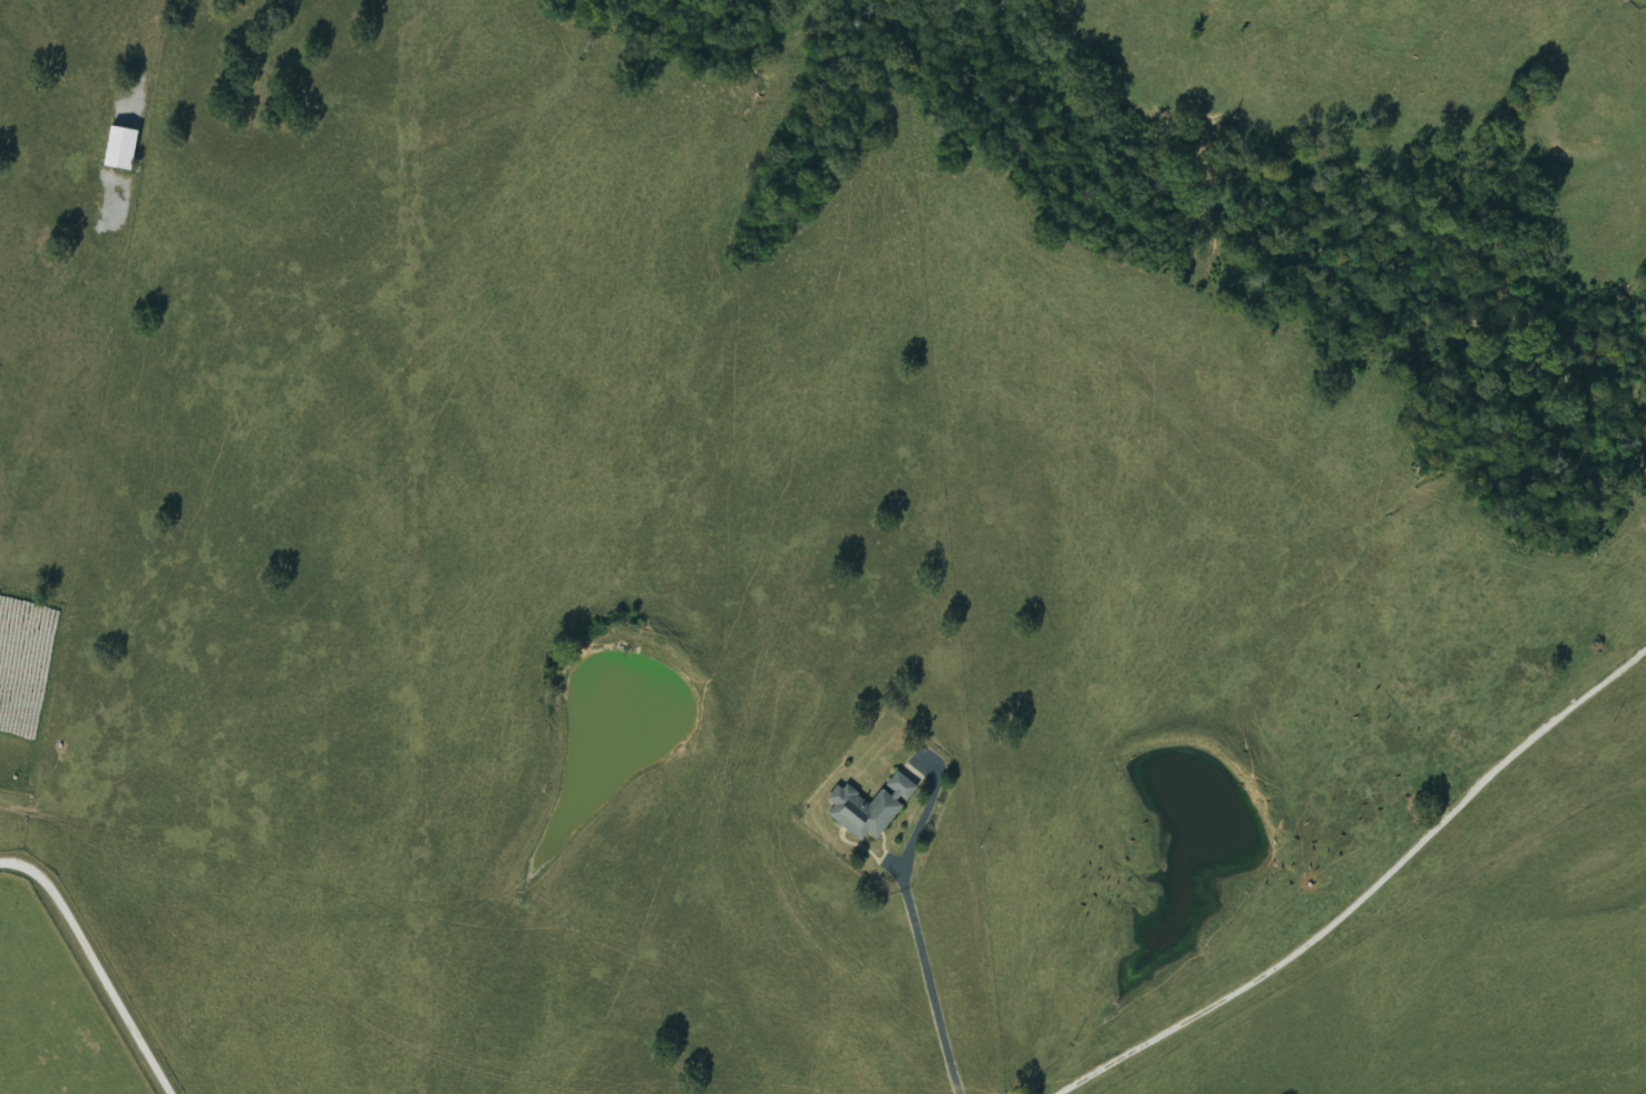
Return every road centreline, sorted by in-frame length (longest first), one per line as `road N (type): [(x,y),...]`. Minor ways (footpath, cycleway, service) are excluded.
road 1 (residential): [(0,863),(41,879),(167,1093)]

